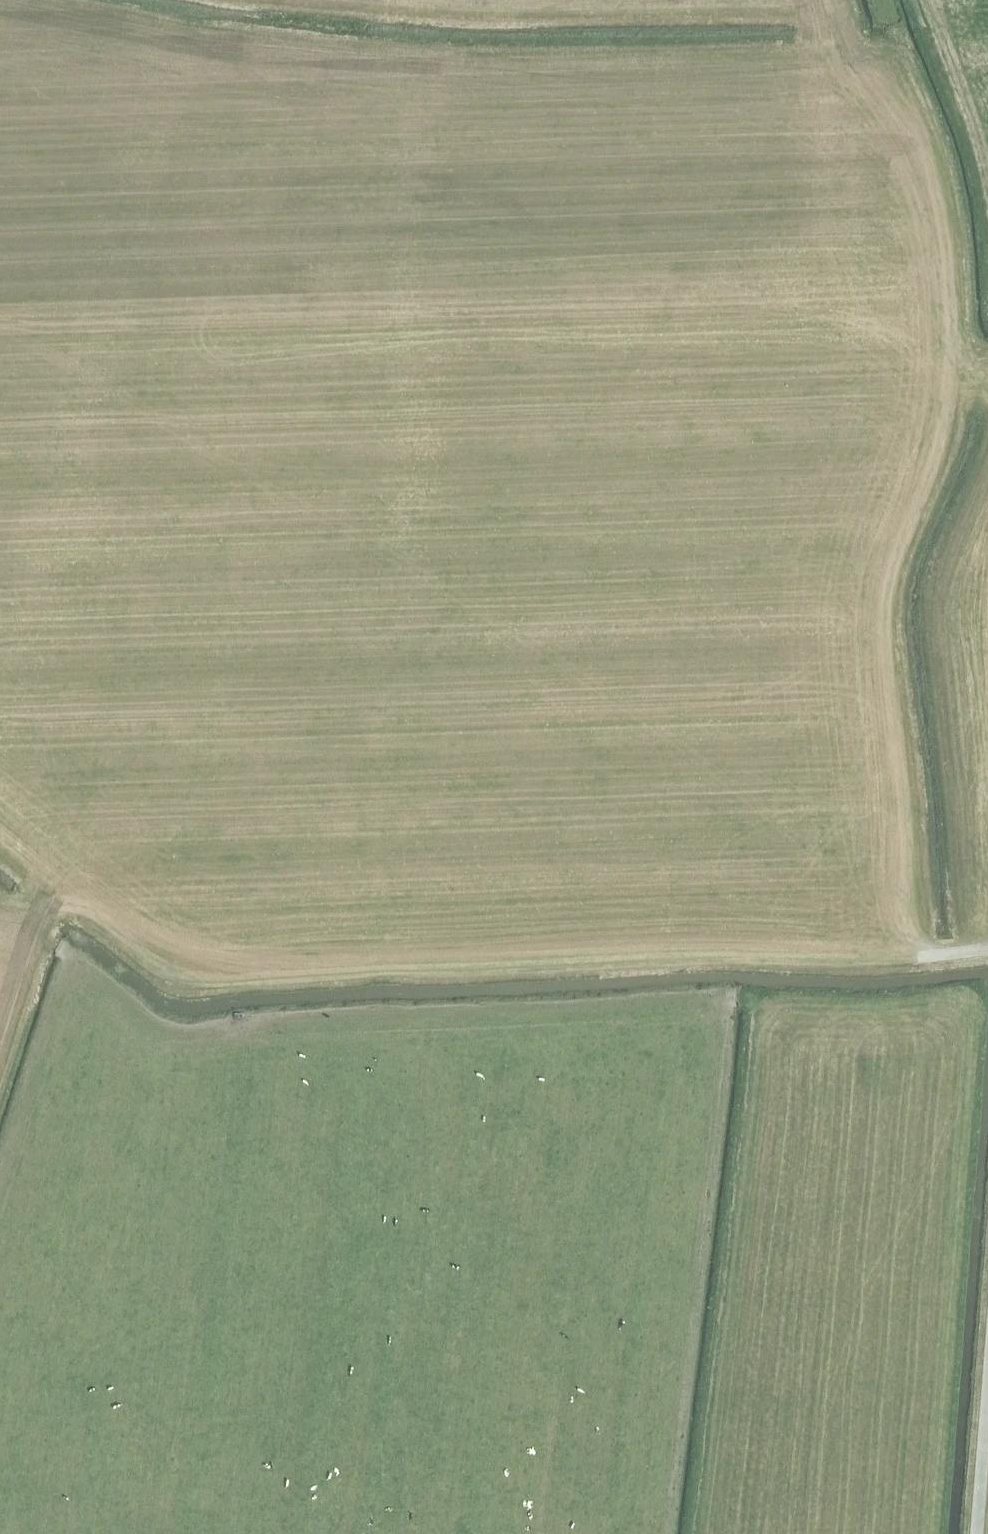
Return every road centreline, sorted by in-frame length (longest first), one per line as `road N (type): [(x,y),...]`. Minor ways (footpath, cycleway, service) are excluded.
road 1 (track): [(978,1533),(987,1408)]

